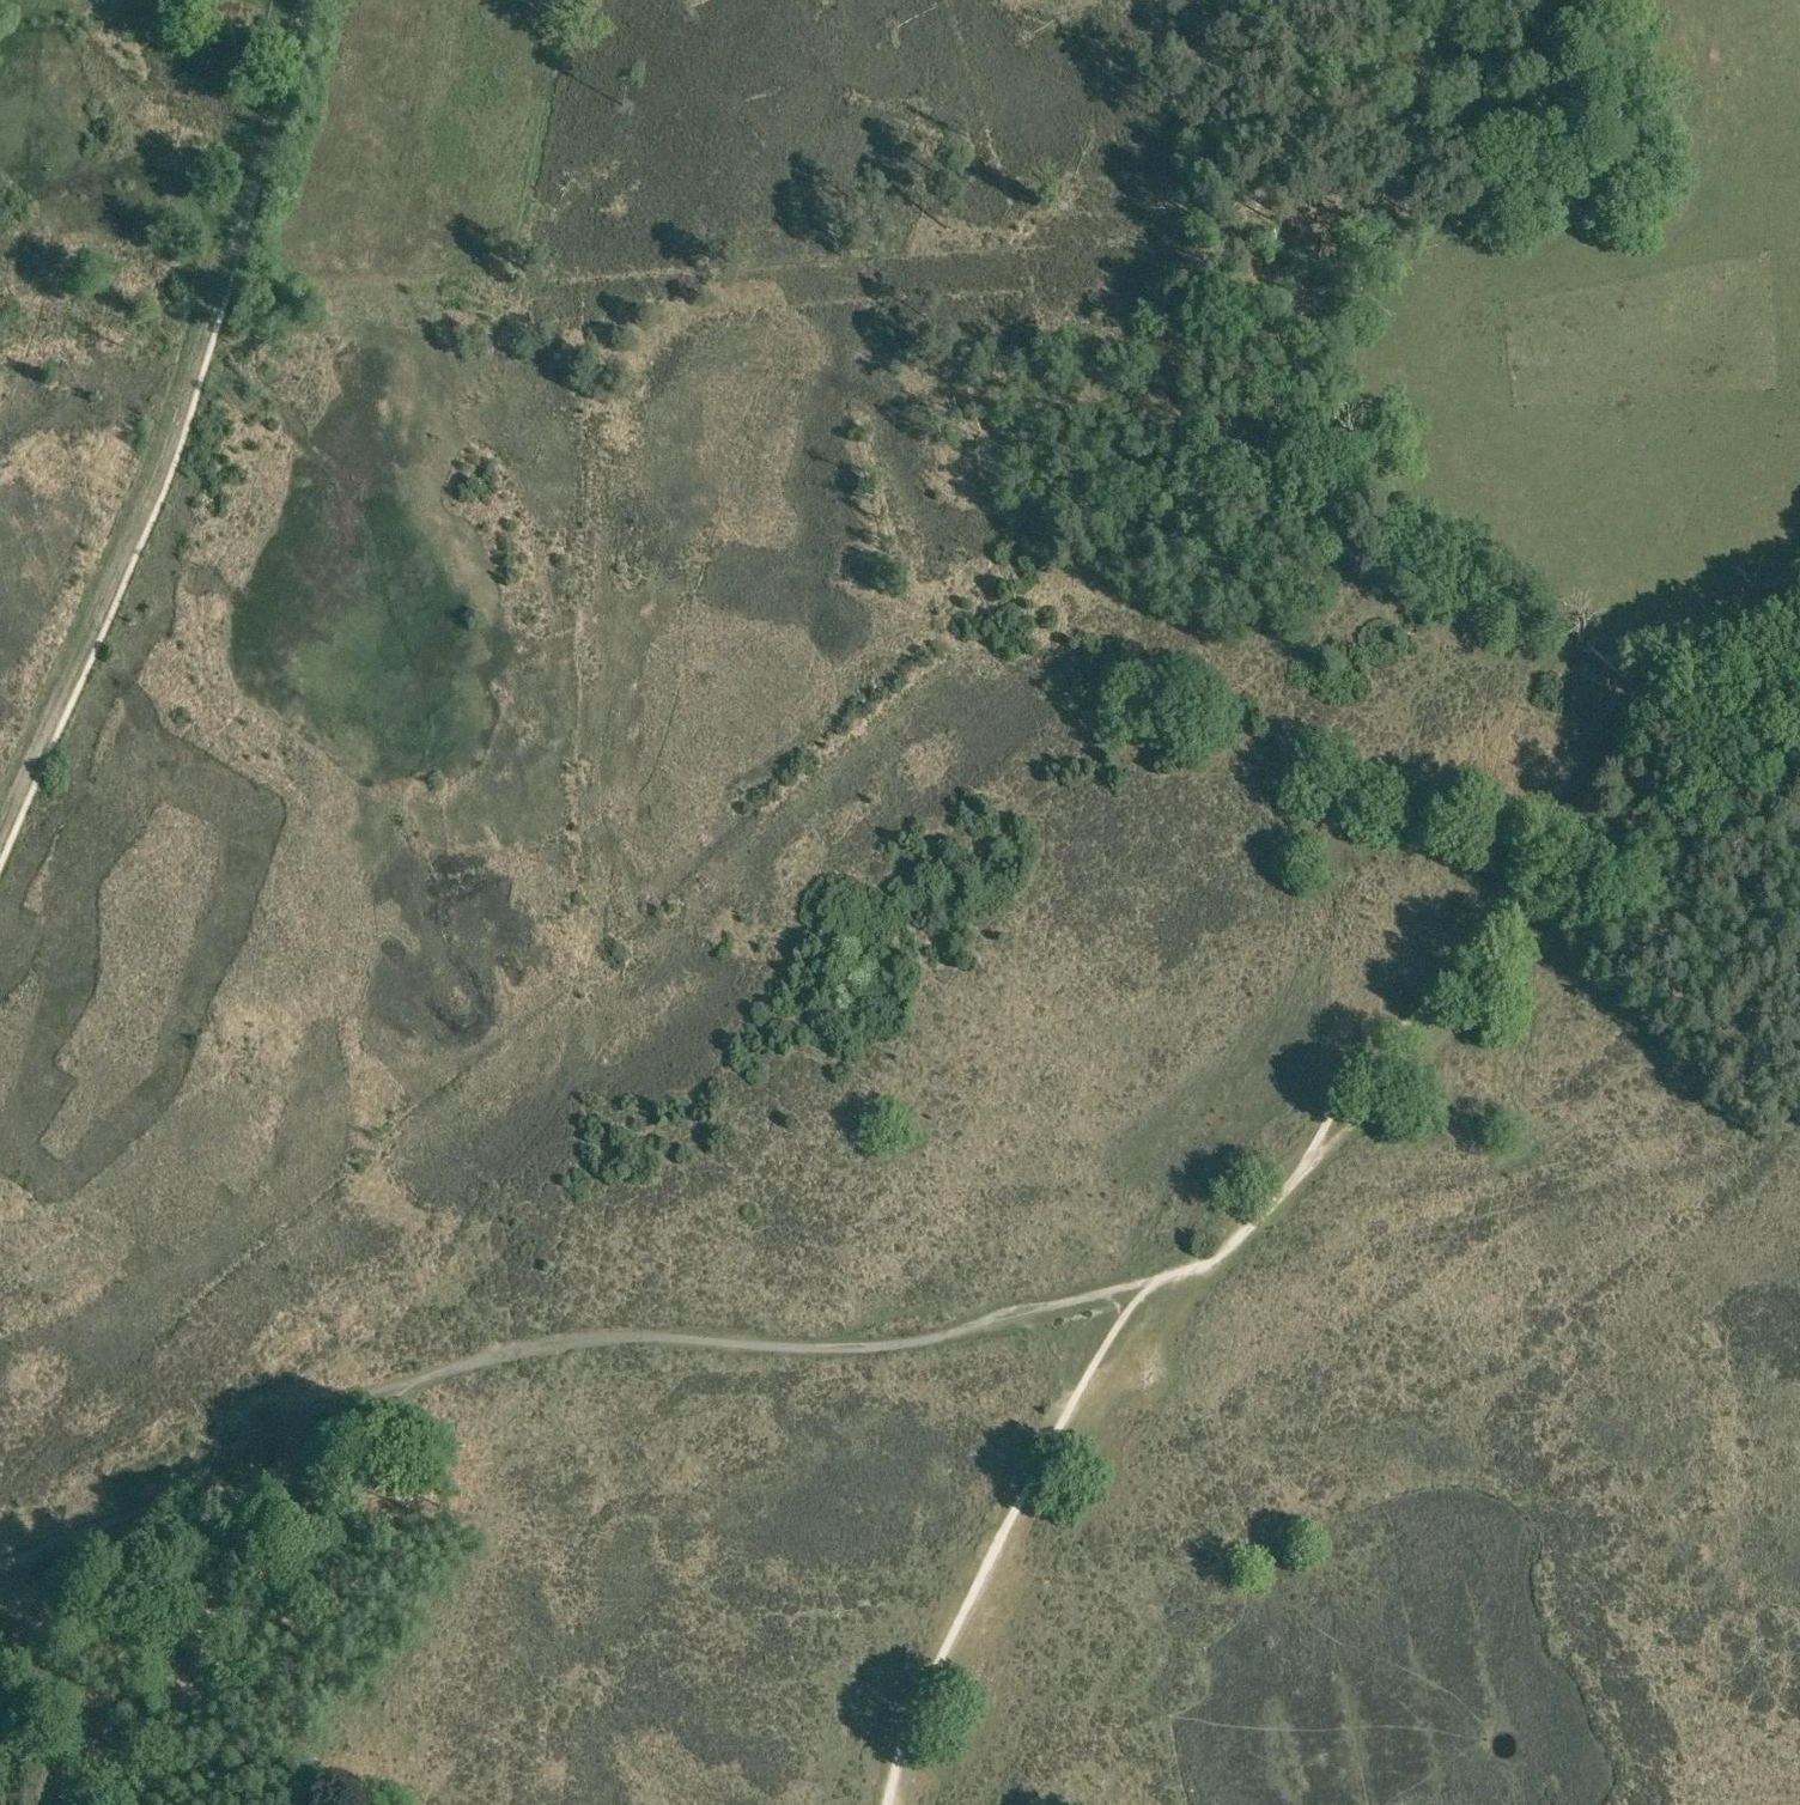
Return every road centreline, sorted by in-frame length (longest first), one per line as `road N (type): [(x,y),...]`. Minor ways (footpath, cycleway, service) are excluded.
road 1 (track): [(306,0),(142,514),(0,837)]

